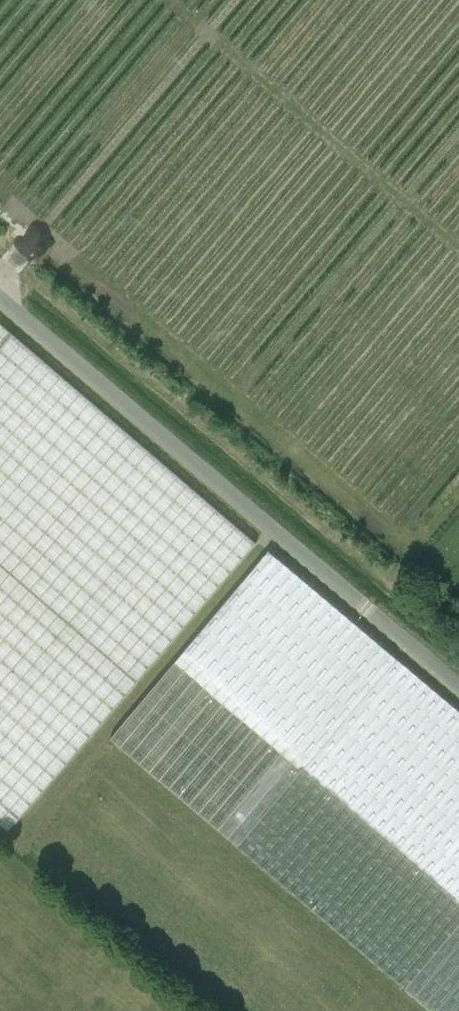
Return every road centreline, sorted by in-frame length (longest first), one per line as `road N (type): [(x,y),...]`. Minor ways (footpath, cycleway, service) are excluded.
road 1 (unclassified): [(458,687),(0,294)]

